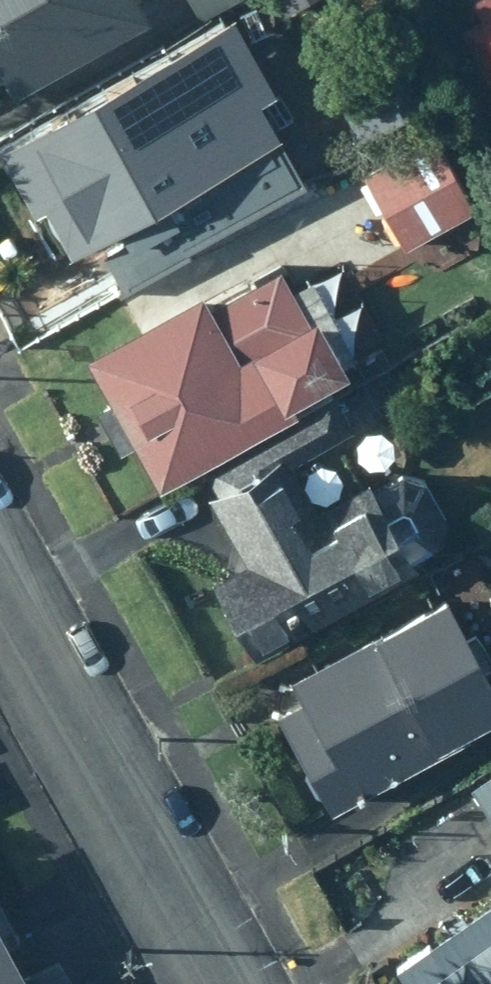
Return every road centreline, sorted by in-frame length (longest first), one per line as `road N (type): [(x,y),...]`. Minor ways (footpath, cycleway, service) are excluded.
road 1 (residential): [(222,983),(0,587)]

